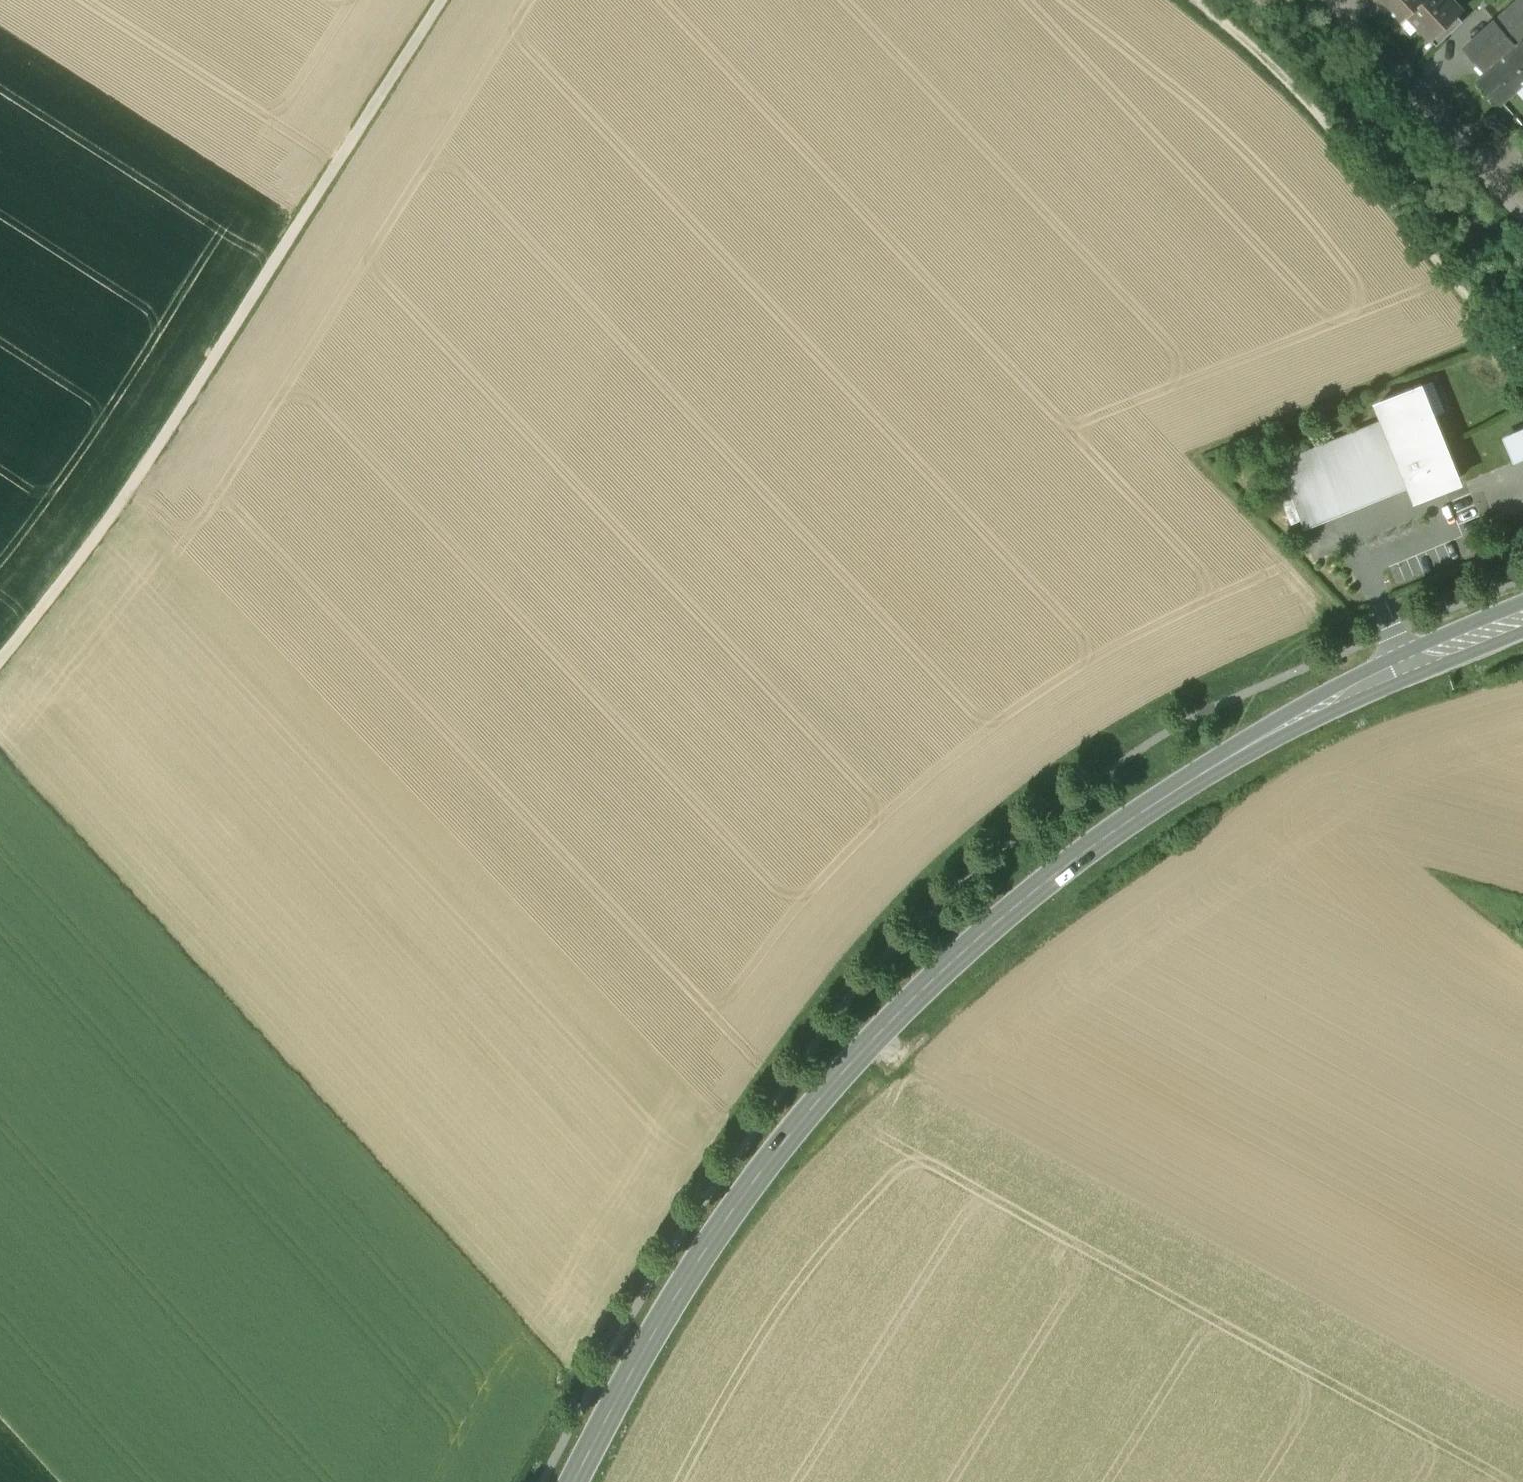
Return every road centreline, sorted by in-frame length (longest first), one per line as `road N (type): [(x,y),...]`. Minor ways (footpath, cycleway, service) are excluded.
road 1 (secondary): [(1522,618),(1215,766),(1042,885),(947,966),(746,1192),(673,1303),(577,1481)]
road 2 (track): [(443,0),(210,372),(75,570),(0,662)]
road 3 (track): [(1197,0),(1308,100),(1522,361)]
road 4 (residential): [(1327,0),(1490,171)]

